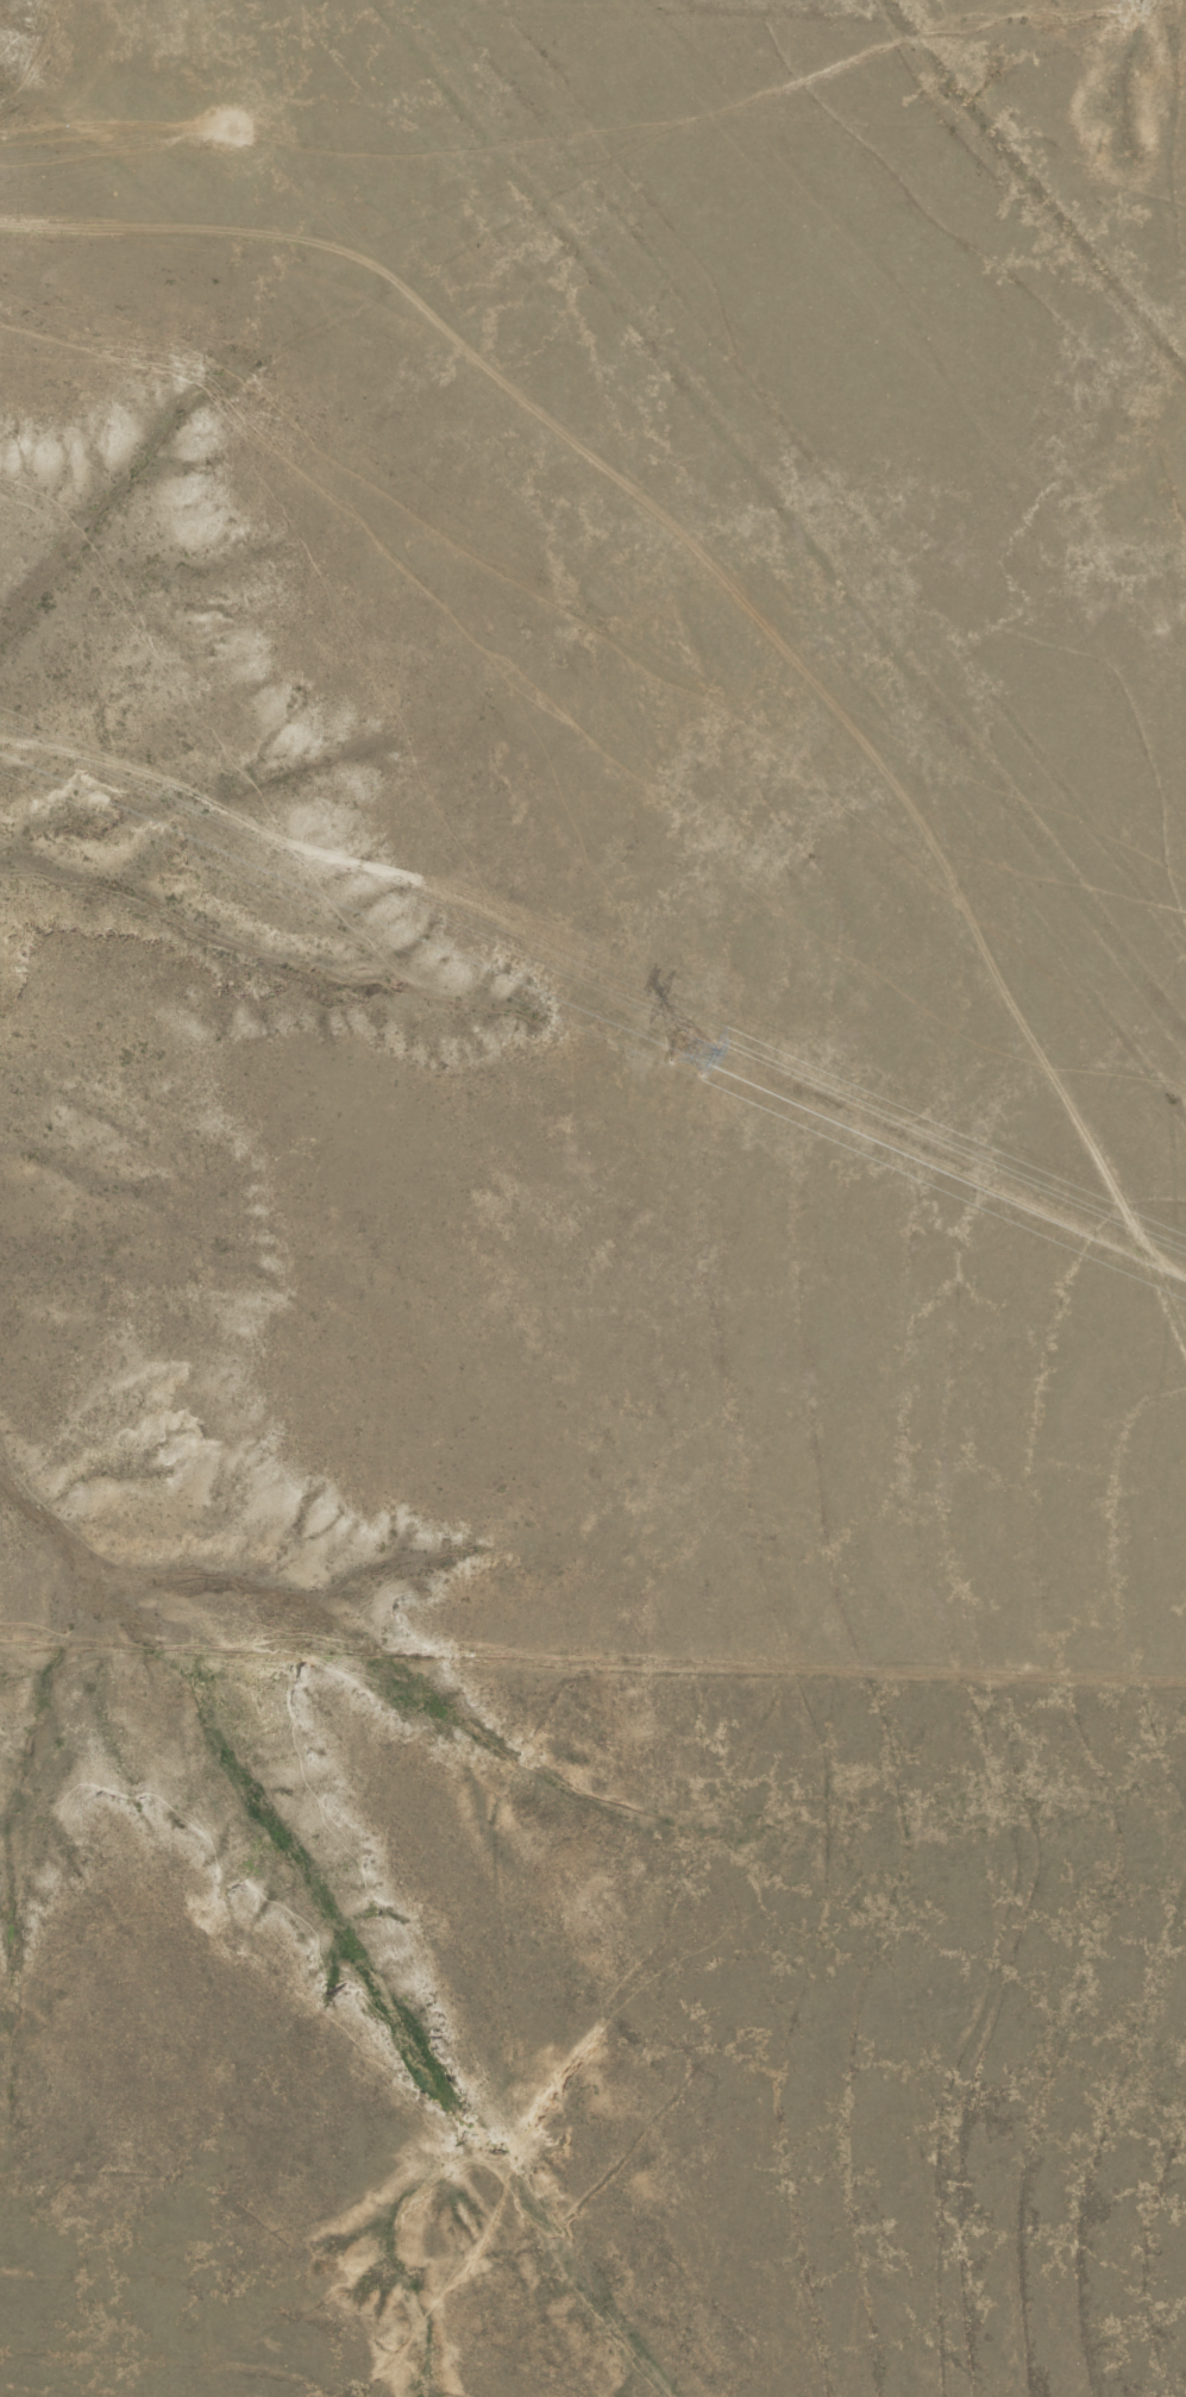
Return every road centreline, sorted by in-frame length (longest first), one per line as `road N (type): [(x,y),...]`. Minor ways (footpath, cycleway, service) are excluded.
road 1 (residential): [(0,253),(196,289),(315,332),(450,409),(554,483),(673,633),(778,734),(839,814),(1093,1336),(1185,1480)]
road 2 (residential): [(1185,508),(772,0)]

